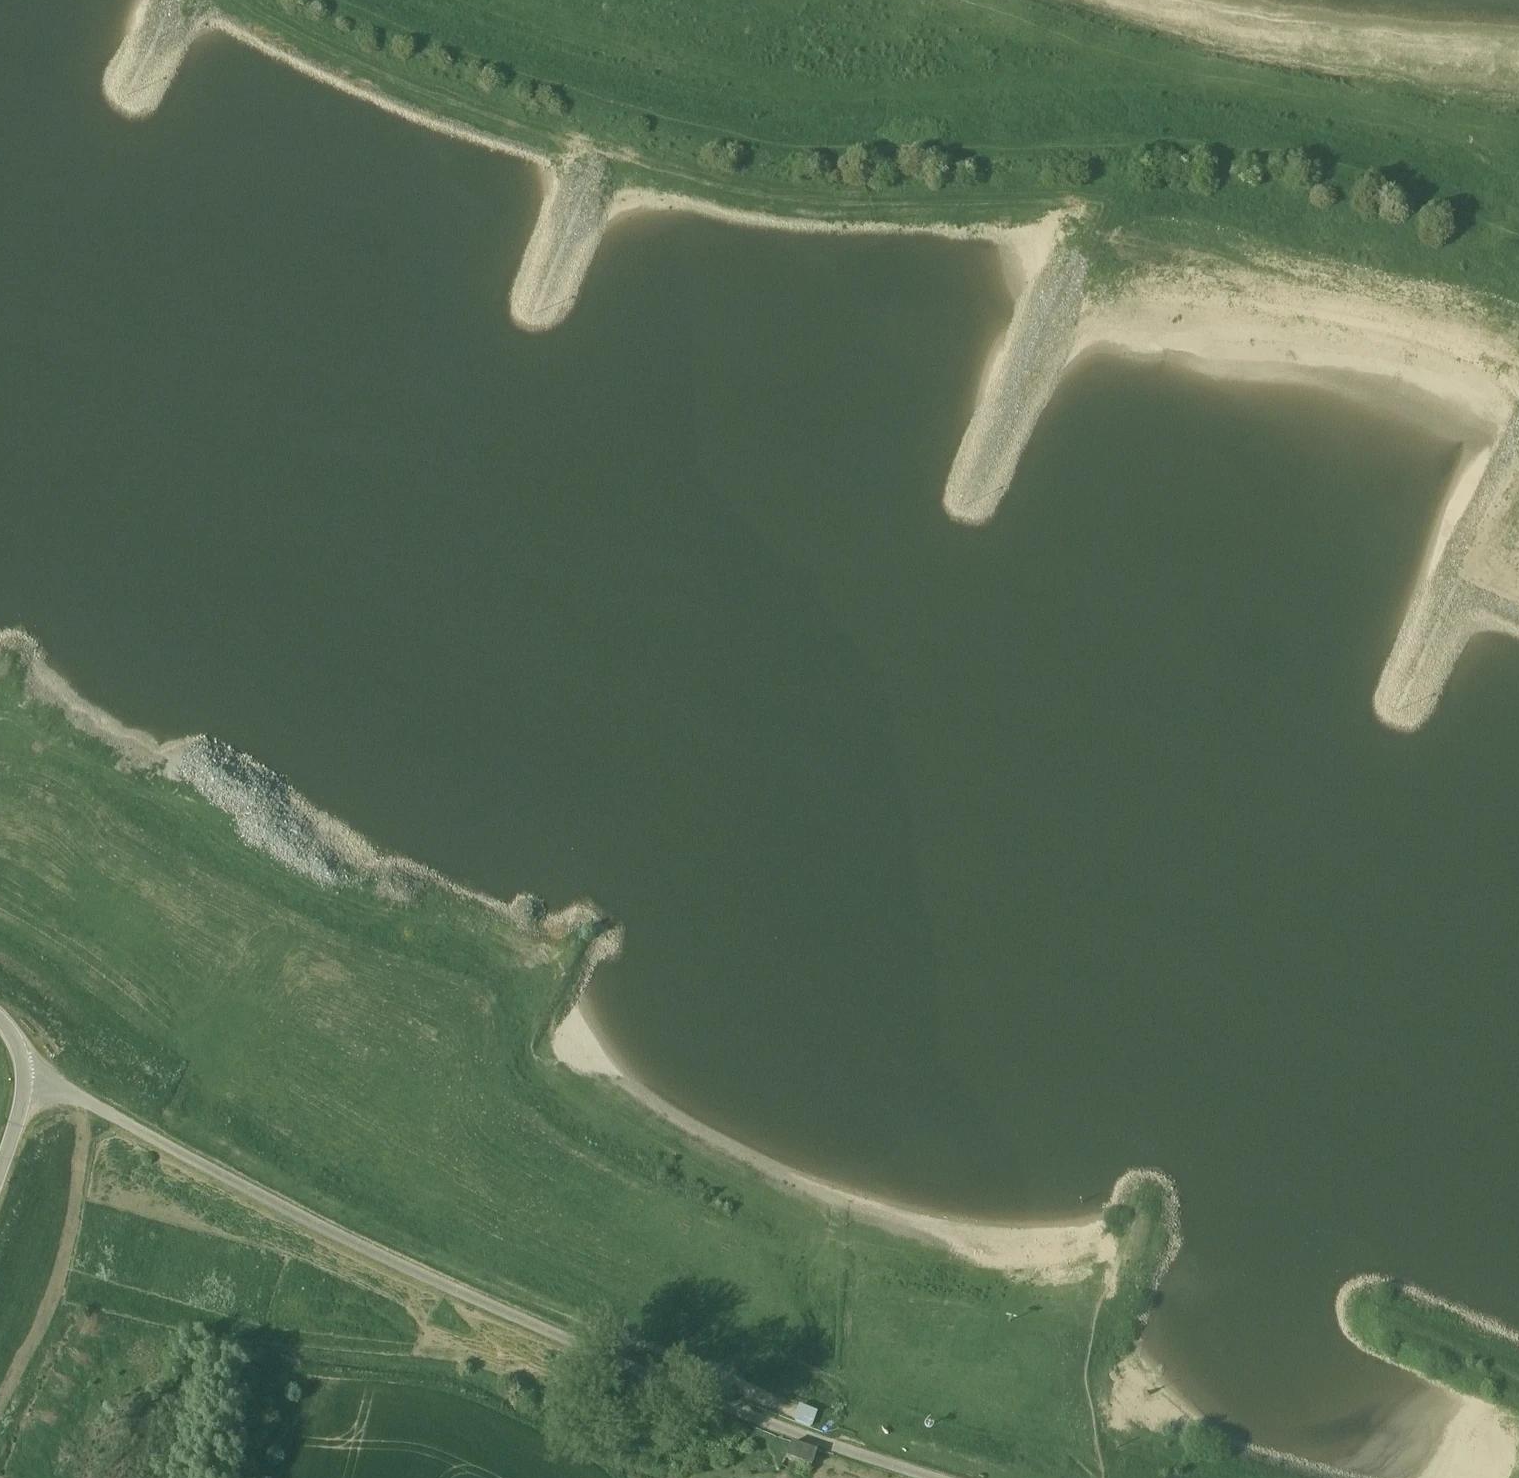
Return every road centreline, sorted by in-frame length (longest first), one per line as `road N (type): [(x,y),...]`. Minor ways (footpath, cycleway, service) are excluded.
road 1 (unclassified): [(939,1477),(584,1349),(335,1237),(25,1065)]
road 2 (track): [(91,1103),(71,1253),(0,1438)]
road 3 (tertiary): [(0,1184),(23,1109),(25,1065)]

